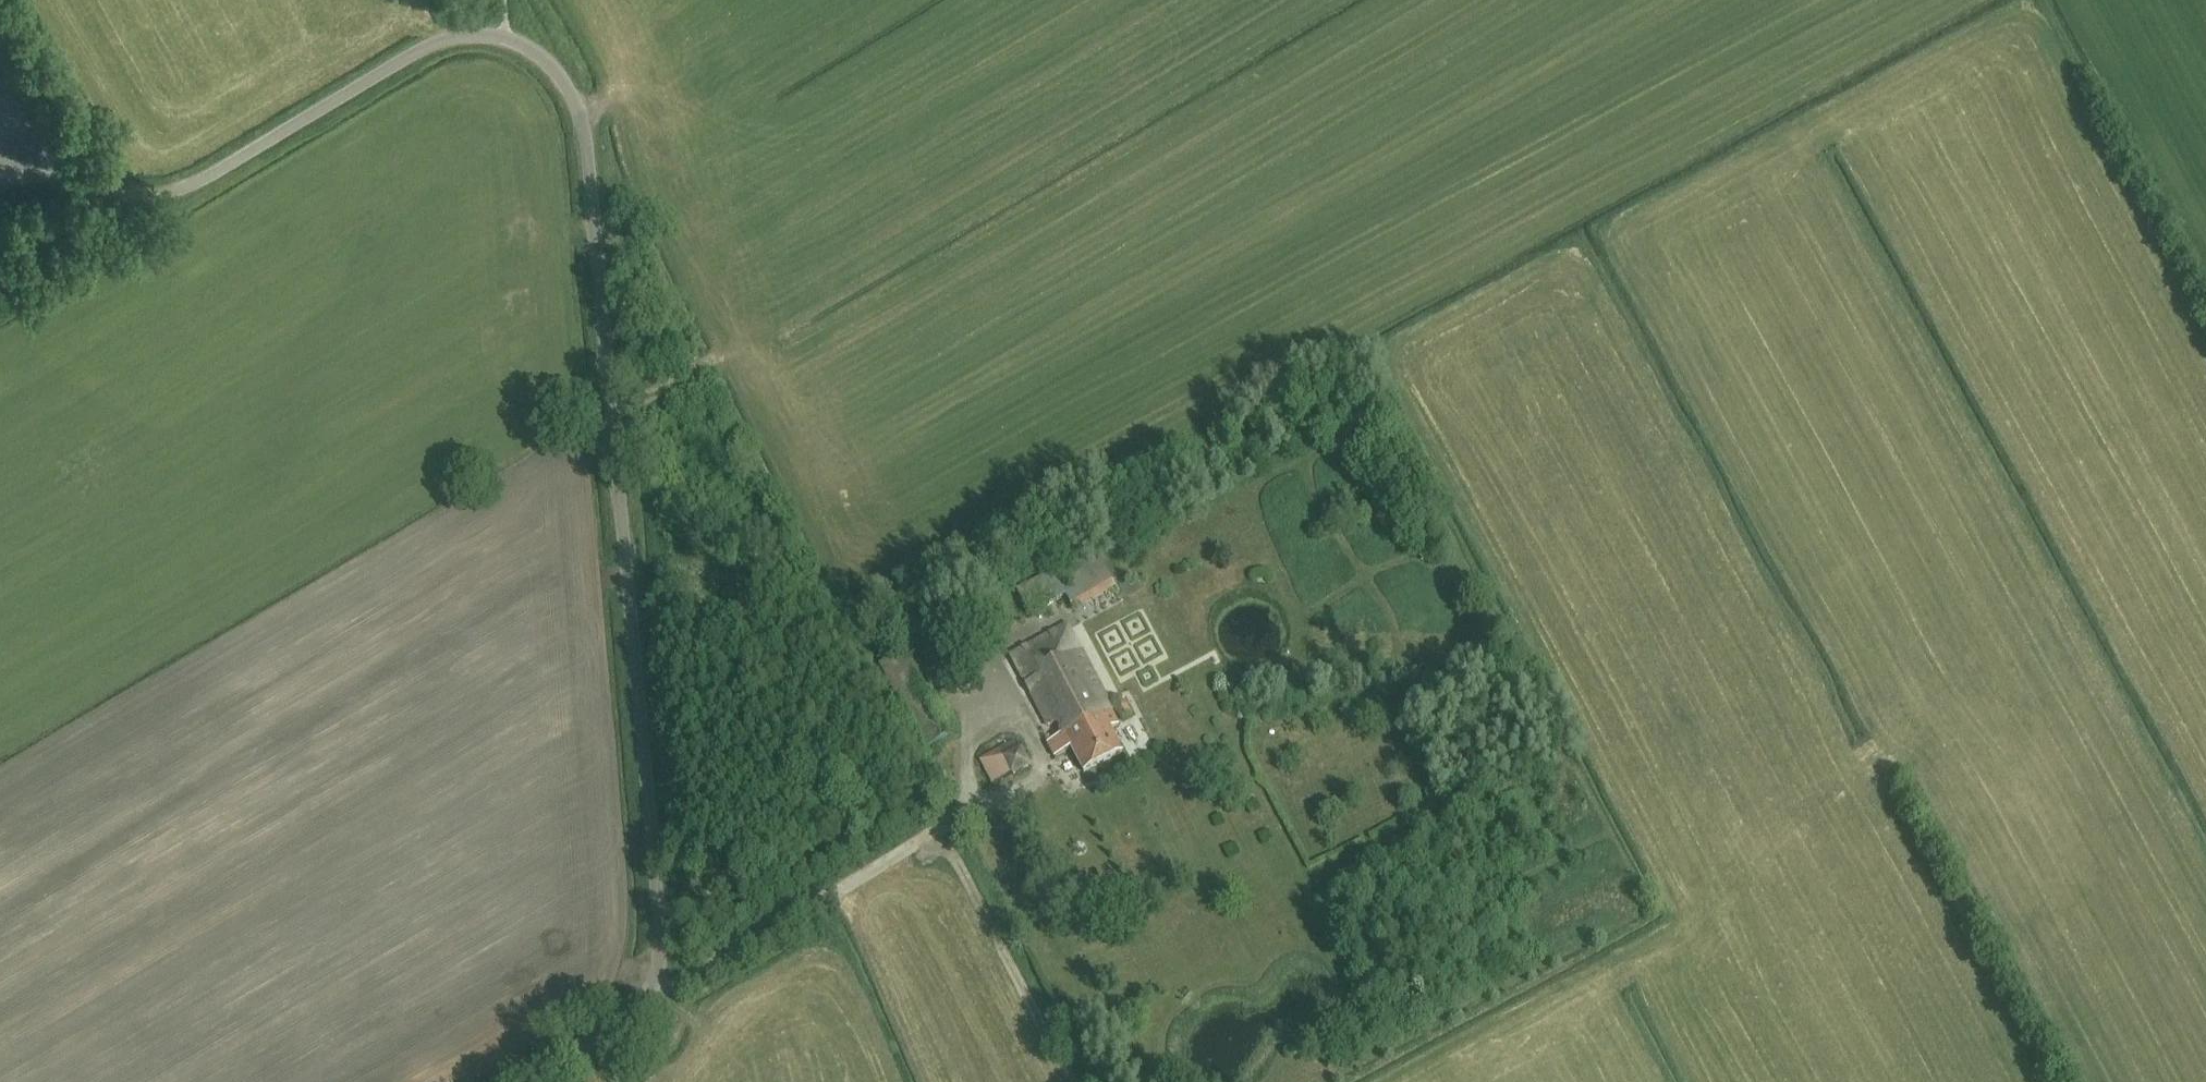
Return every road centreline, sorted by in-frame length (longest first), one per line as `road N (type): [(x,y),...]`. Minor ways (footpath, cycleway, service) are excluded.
road 1 (unclassified): [(514,1081),(626,1016),(661,979),(668,946),(589,141),(562,76),(508,45)]

